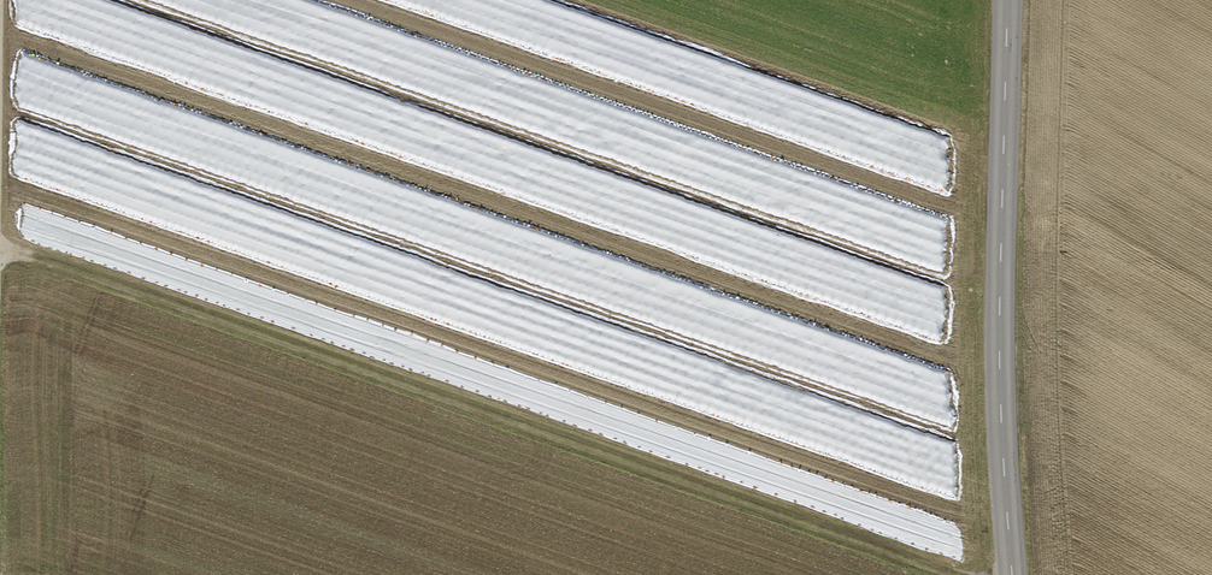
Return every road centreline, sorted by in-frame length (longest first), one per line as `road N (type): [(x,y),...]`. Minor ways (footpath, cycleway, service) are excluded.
road 1 (track): [(0,247),(947,574)]
road 2 (tertiary): [(1009,0),(1000,321),(1015,574)]

